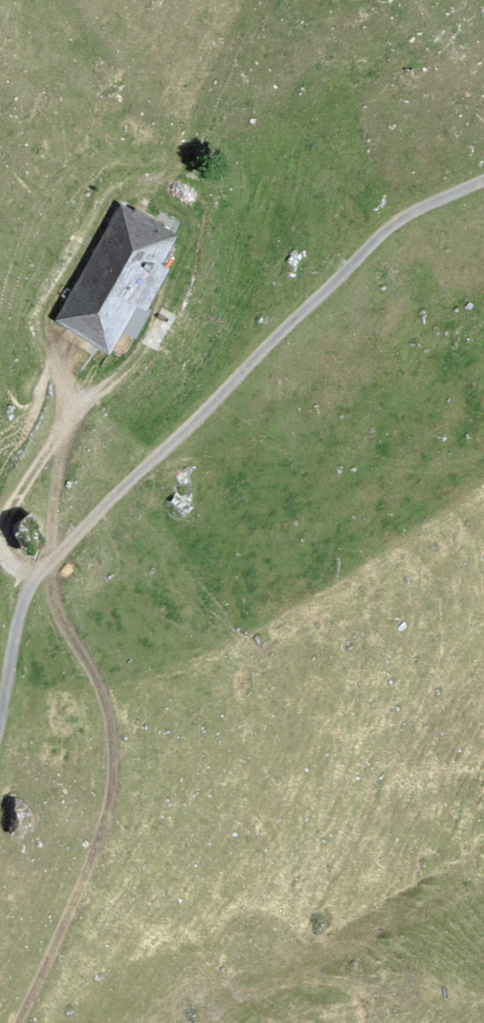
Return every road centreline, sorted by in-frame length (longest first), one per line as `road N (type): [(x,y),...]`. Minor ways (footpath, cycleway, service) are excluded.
road 1 (unclassified): [(0,707),(17,616),(44,564),(348,271),(372,237),(483,178)]
road 2 (track): [(35,578),(96,673),(108,729),(109,797),(83,878),(15,1022)]
road 3 (track): [(35,578),(11,564),(1,535),(71,413),(70,361)]

